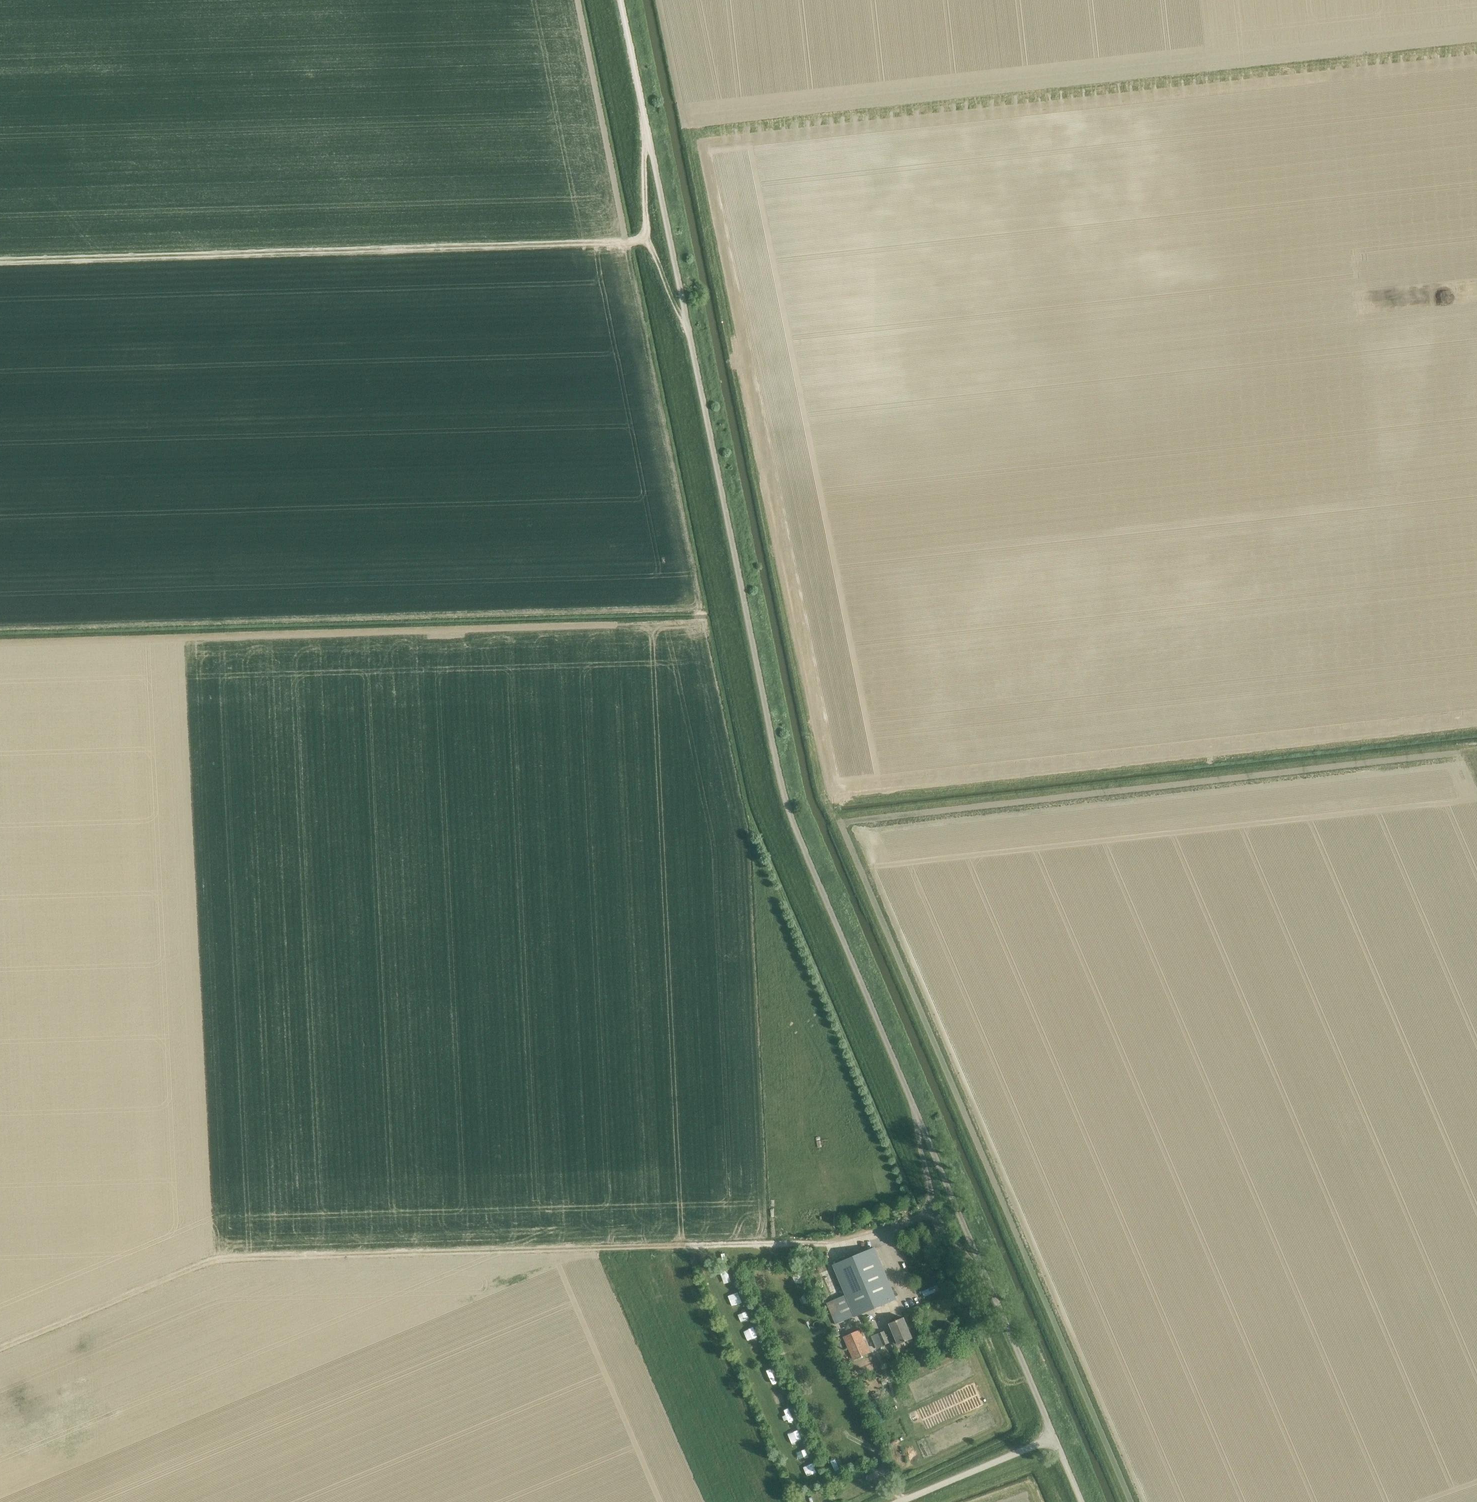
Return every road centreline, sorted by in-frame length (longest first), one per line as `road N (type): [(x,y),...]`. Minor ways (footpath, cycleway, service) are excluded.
road 1 (unclassified): [(1054,1437),(778,786),(617,0)]
road 2 (track): [(826,1244),(218,1259),(0,1347)]
road 3 (unclassified): [(900,1501),(1054,1437)]

